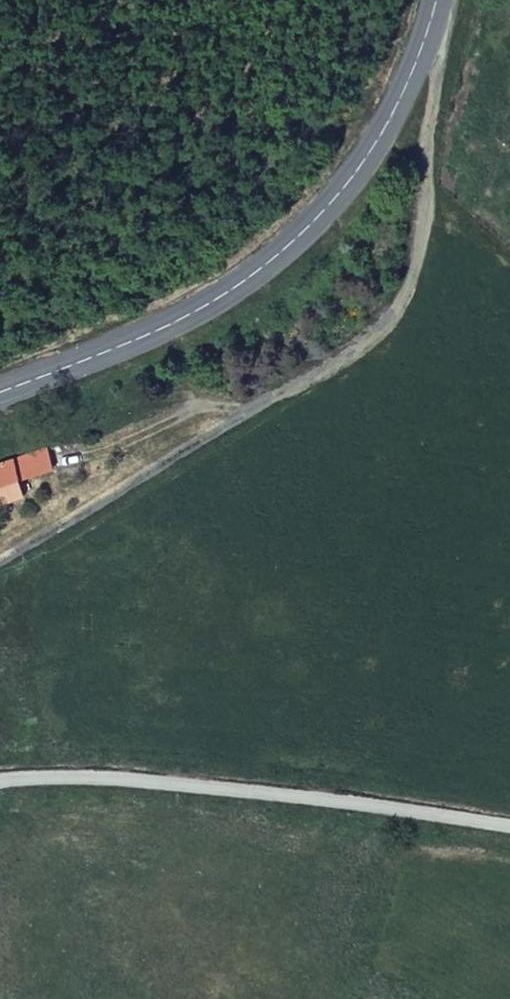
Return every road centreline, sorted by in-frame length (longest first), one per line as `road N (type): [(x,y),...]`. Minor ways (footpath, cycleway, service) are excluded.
road 1 (unclassified): [(403,97),(421,135),(421,212),(410,279),(380,344),(0,561)]
road 2 (unclassified): [(509,826),(294,797),(41,778),(0,785)]
road 3 (secondary): [(0,389),(152,327),(259,268),(375,142),(403,97)]

